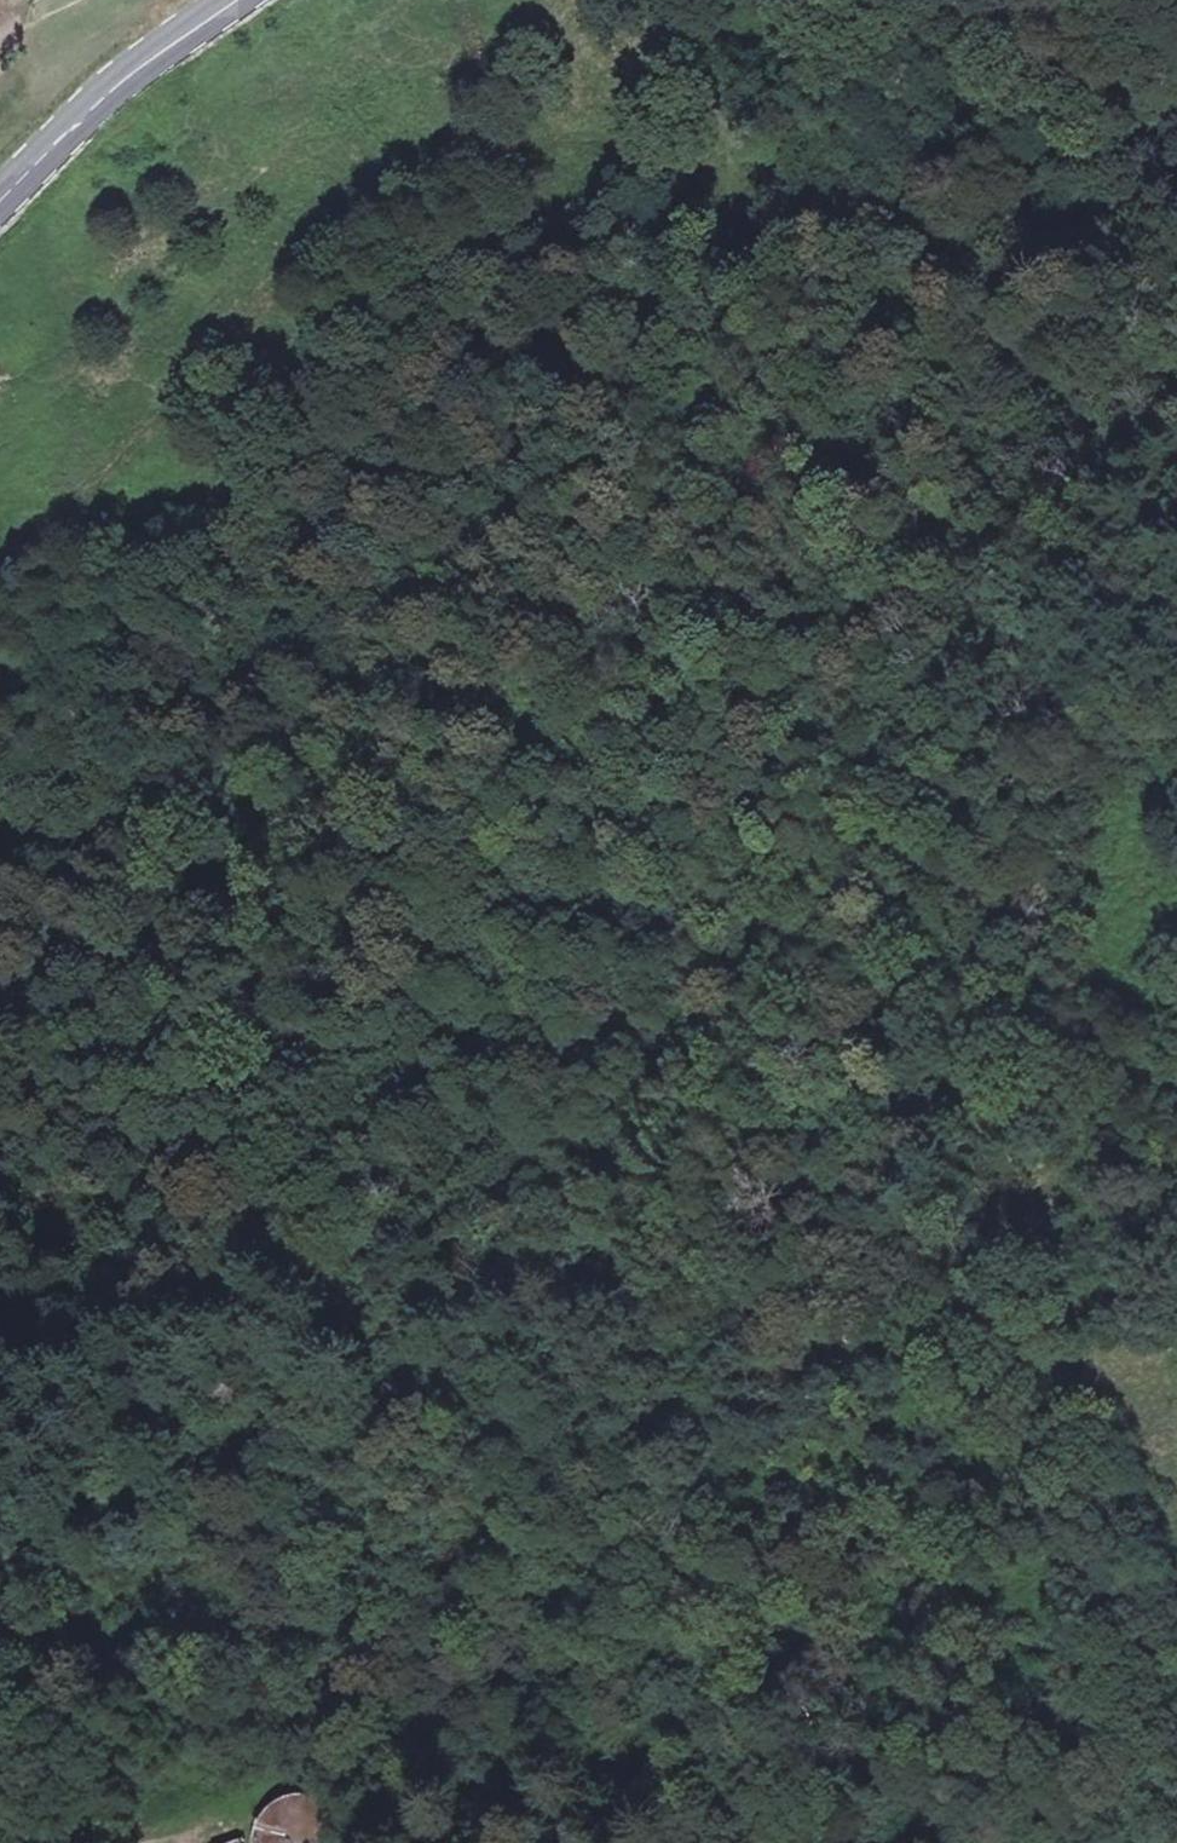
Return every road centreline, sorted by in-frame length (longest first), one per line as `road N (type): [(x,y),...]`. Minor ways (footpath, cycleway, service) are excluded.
road 1 (track): [(0,548),(99,464),(383,185),(443,147),(574,113),(597,63),(586,0)]
road 2 (secondary): [(0,199),(95,105),(235,0)]

